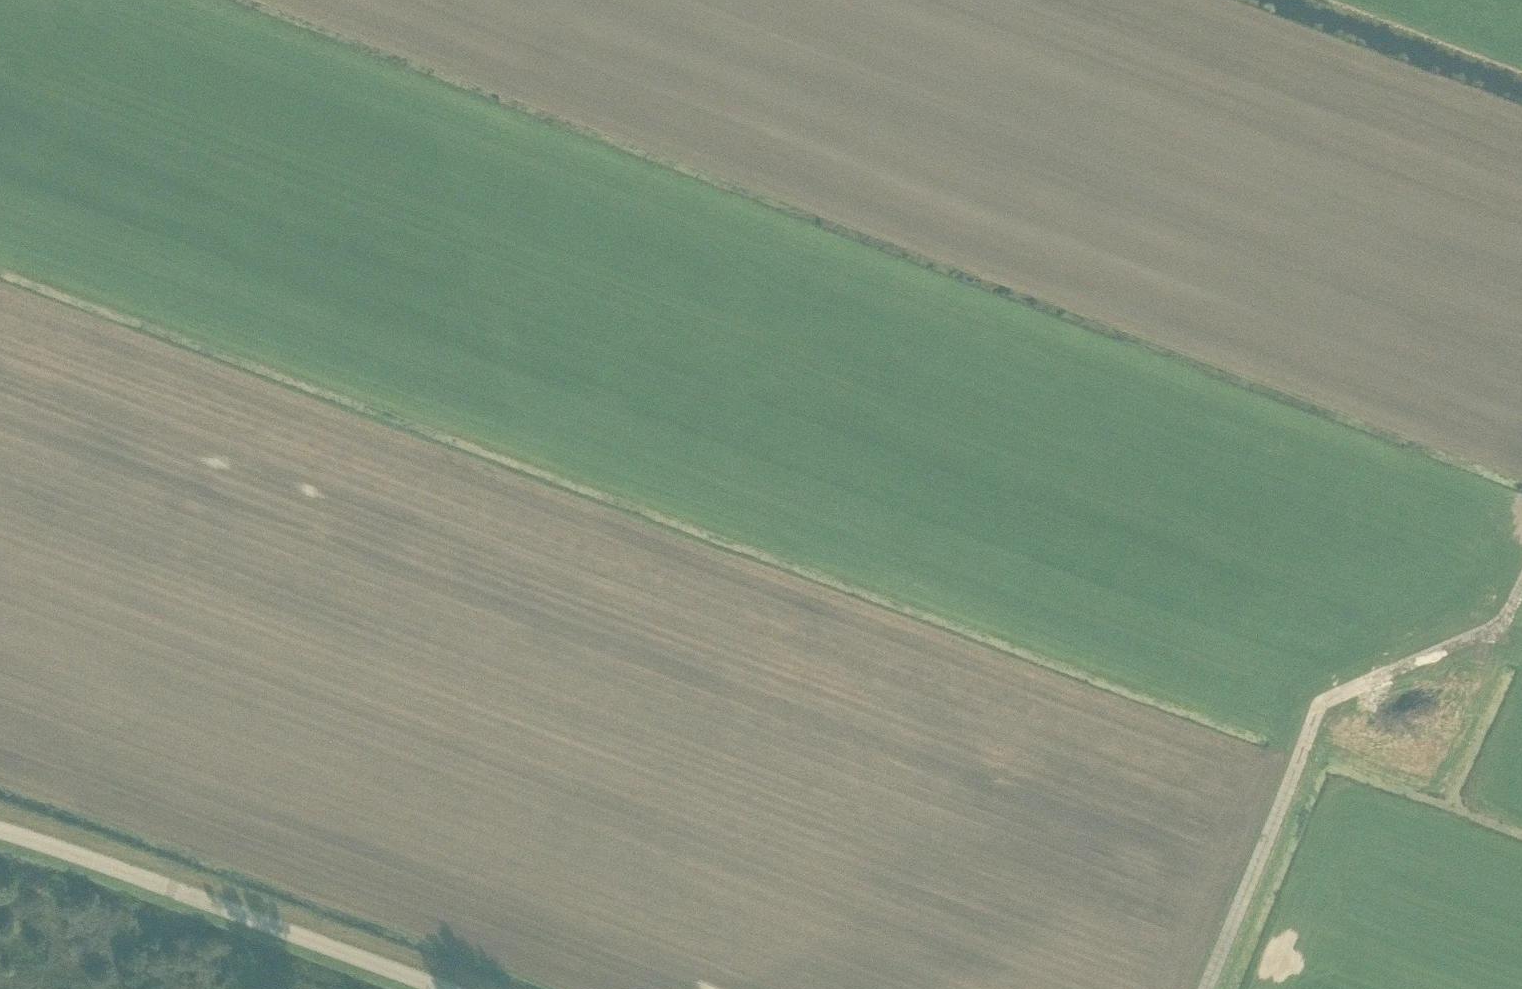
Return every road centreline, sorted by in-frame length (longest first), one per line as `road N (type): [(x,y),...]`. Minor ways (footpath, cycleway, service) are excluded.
road 1 (unclassified): [(448,988),(0,824)]

